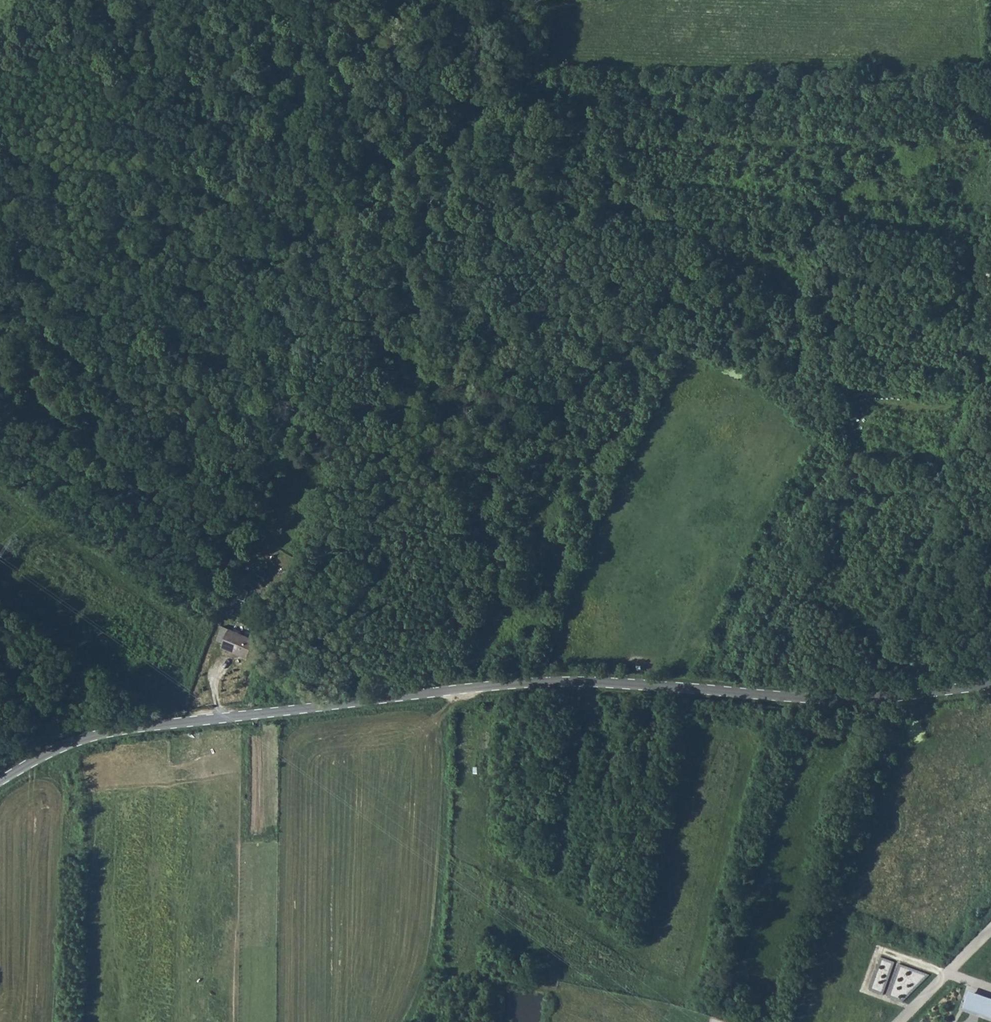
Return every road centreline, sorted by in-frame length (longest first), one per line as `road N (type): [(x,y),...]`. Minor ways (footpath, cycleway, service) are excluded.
road 1 (unclassified): [(0,781),(96,735),(540,683),(853,699),(990,684)]
road 2 (track): [(990,261),(972,522)]
road 3 (track): [(972,522),(923,637),(870,698)]

